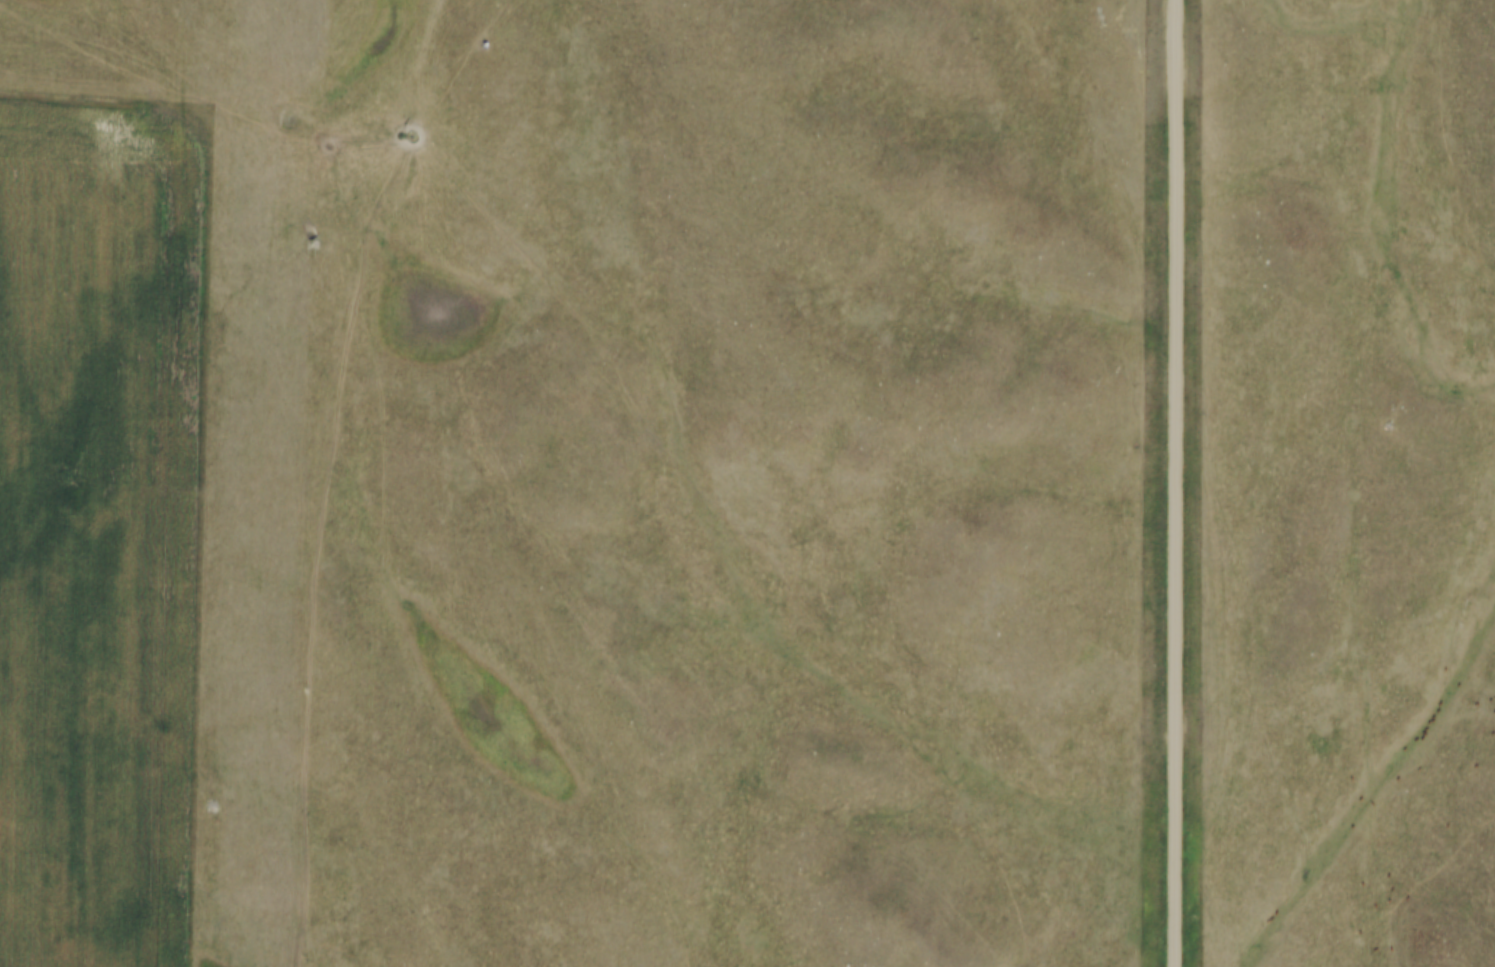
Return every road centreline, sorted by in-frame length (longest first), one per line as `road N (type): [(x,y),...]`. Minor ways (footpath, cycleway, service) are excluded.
road 1 (residential): [(1177,0),(1180,966)]

